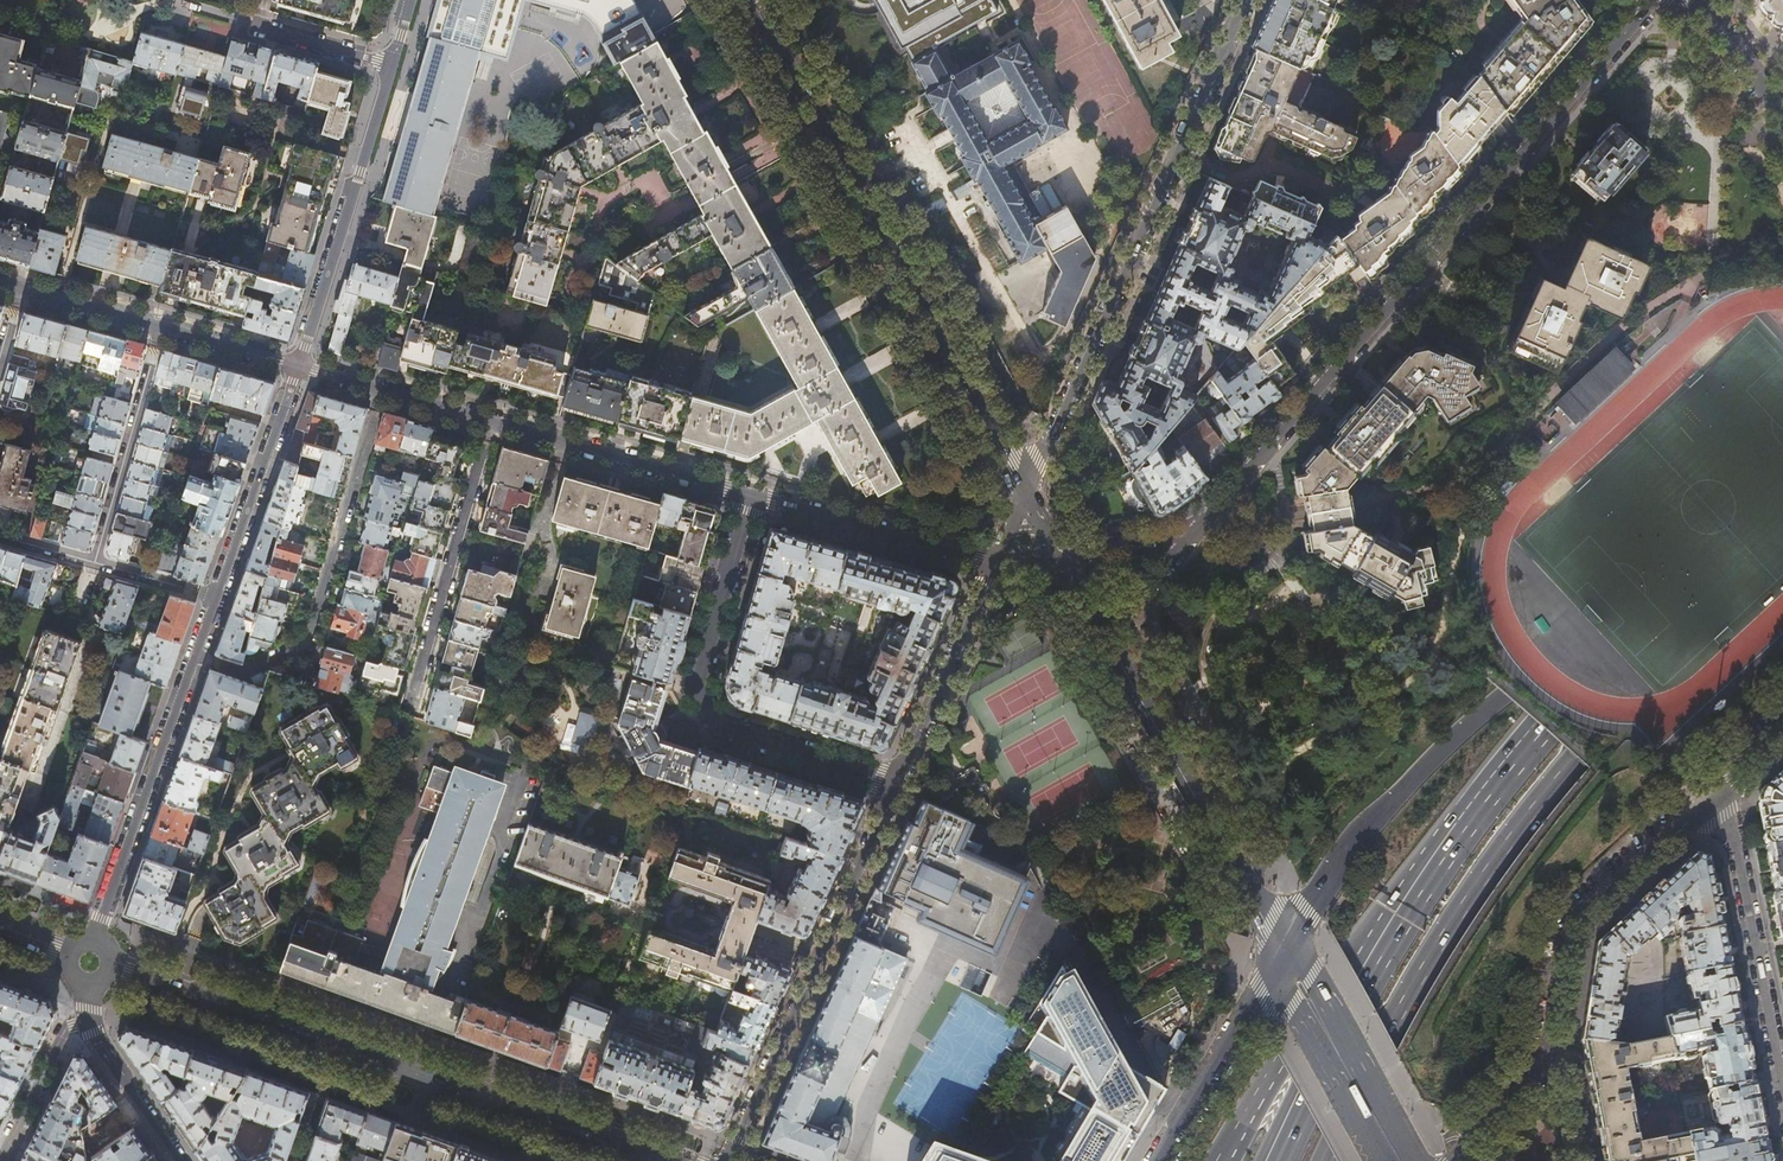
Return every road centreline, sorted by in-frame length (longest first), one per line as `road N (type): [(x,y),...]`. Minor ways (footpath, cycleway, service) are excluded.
road 1 (residential): [(1191,530),(1657,0)]
road 2 (trunk): [(1397,1019),(1483,876),(1577,758),(1691,627),(1782,547)]
road 3 (tertiary): [(1029,496),(754,0)]
road 4 (residential): [(1248,0),(1029,496)]
road 5 (trunk): [(1659,591),(1502,693),(1354,837),(1280,953)]
road 6 (residential): [(1724,789),(1575,920),(1545,1063),(1453,1160)]
road 7 (trunk): [(1509,772),(1419,899),(1277,1160)]
road 8 (residential): [(901,785),(721,727),(699,686),(752,496)]
road 9 (residential): [(901,785),(729,1160)]
road 10 (residential): [(195,655),(244,673),(307,643),(382,391)]
road 11 (tertiary): [(1280,953),(1100,625)]
road 12 (residential): [(337,1046),(657,1160)]
road 13 (residential): [(299,367),(391,65)]
road 14 (residential): [(91,952),(195,655)]
road 15 (residential): [(1782,1092),(1724,789)]
road 16 (residential): [(489,421),(408,713)]
road 17 (trunk): [(1378,920),(1270,1068),(1215,1160)]
road 18 (trunk): [(1378,920),(1237,1160)]
road 19 (residential): [(752,496),(489,421)]
road 20 (residential): [(995,565),(752,496)]
road 21 (residential): [(100,961),(337,1046)]
road 22 (residential): [(163,328),(93,561)]
road 23 (residential): [(218,593),(299,367)]
road 24 (primary): [(1280,953),(1160,1160)]
road 25 (residential): [(995,565),(901,785)]
road 26 (tertiary): [(1397,1160),(1280,953)]
road 27 (trunk): [(1659,591),(1509,772)]
road 28 (residential): [(175,0),(391,65)]
road 29 (trunk): [(1509,772),(1445,822),(1378,920)]
road 30 (residential): [(180,1160),(85,1019)]
road 31 (residential): [(1,1160),(64,1038),(85,1019)]
road 32 (trunk): [(1782,483),(1659,591)]
road 33 (trunk): [(1325,1160),(1397,1019)]
road 34 (trunk): [(1348,1160),(1397,1019)]
road 35 (residential): [(163,328),(20,288)]
road 36 (tertiary): [(1698,0),(1782,116)]
road 37 (residential): [(299,367),(163,328)]
road 38 (residential): [(1059,552),(1191,530)]
road 39 (residential): [(1100,625),(1133,604),(1191,530)]
road 40 (residential): [(218,593),(93,561)]
road 41 (residential): [(299,1160),(337,1046)]

